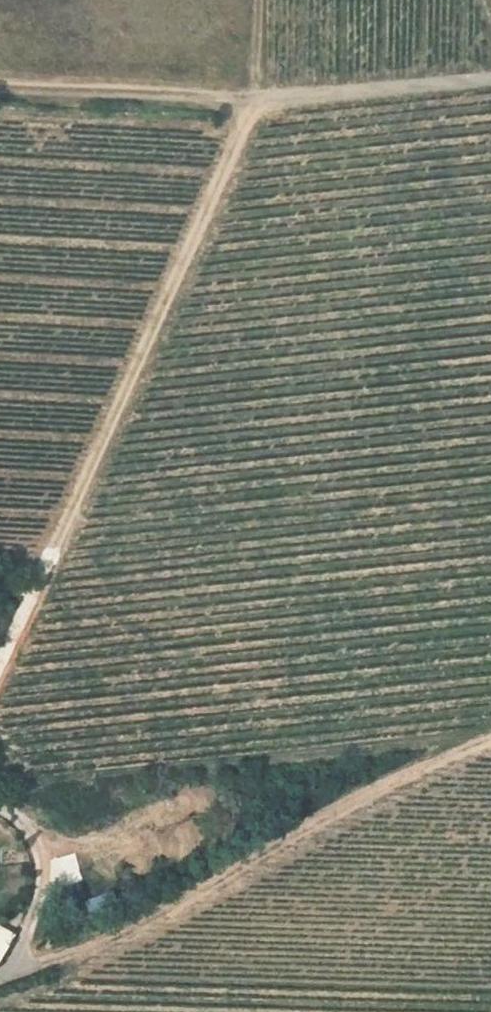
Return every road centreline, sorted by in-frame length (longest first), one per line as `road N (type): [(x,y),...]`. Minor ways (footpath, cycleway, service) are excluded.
road 1 (track): [(35,968),(118,937),(327,814),(490,741)]
road 2 (track): [(0,85),(266,100)]
road 3 (unclassified): [(266,100),(490,79)]

